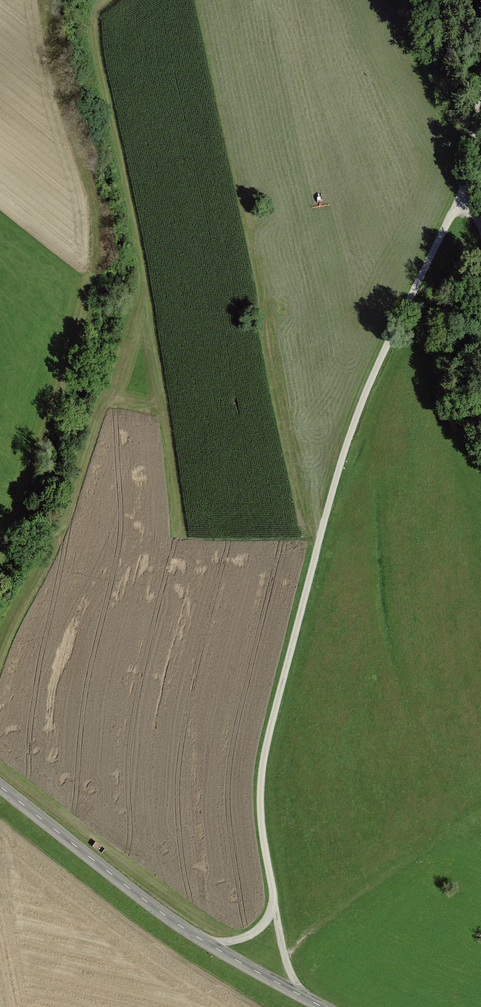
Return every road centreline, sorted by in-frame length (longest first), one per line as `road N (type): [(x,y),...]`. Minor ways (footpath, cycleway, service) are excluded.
road 1 (track): [(454,210),(350,430),(268,733),(260,814),(284,957),(301,998)]
road 2 (unclassified): [(318,1006),(208,945),(0,788)]
road 3 (track): [(321,535),(270,289),(243,203)]
road 4 (track): [(284,957),(420,852)]
road 5 (track): [(454,210),(467,175),(480,74)]

